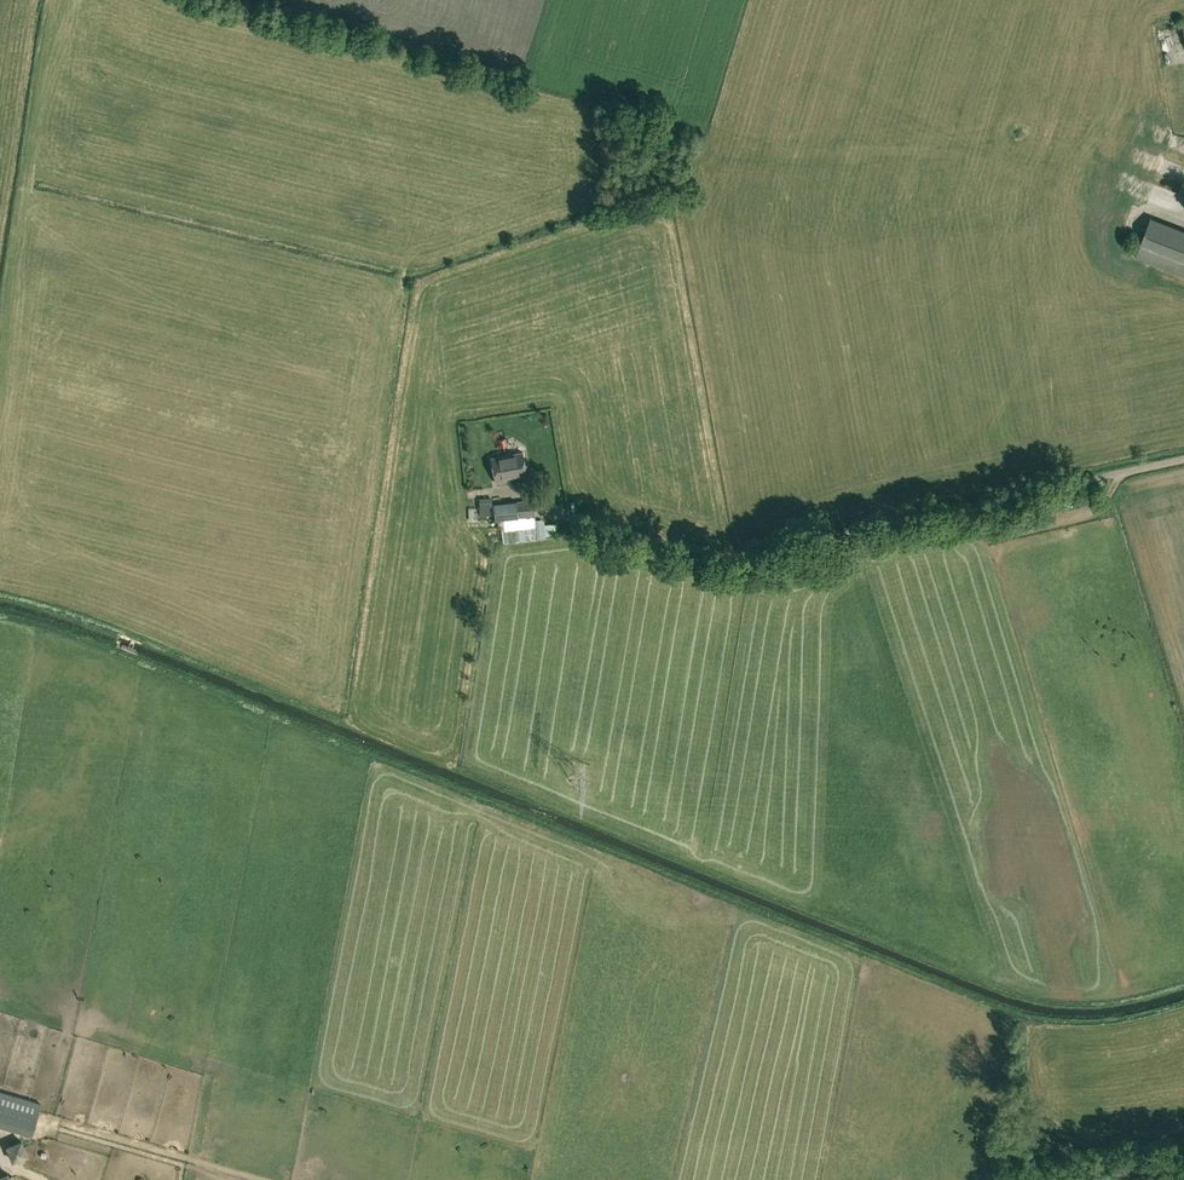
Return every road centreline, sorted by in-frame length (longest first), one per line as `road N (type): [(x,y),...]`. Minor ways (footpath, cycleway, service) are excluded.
road 1 (unclassified): [(578,518),(754,561),(905,519),(1183,458)]

